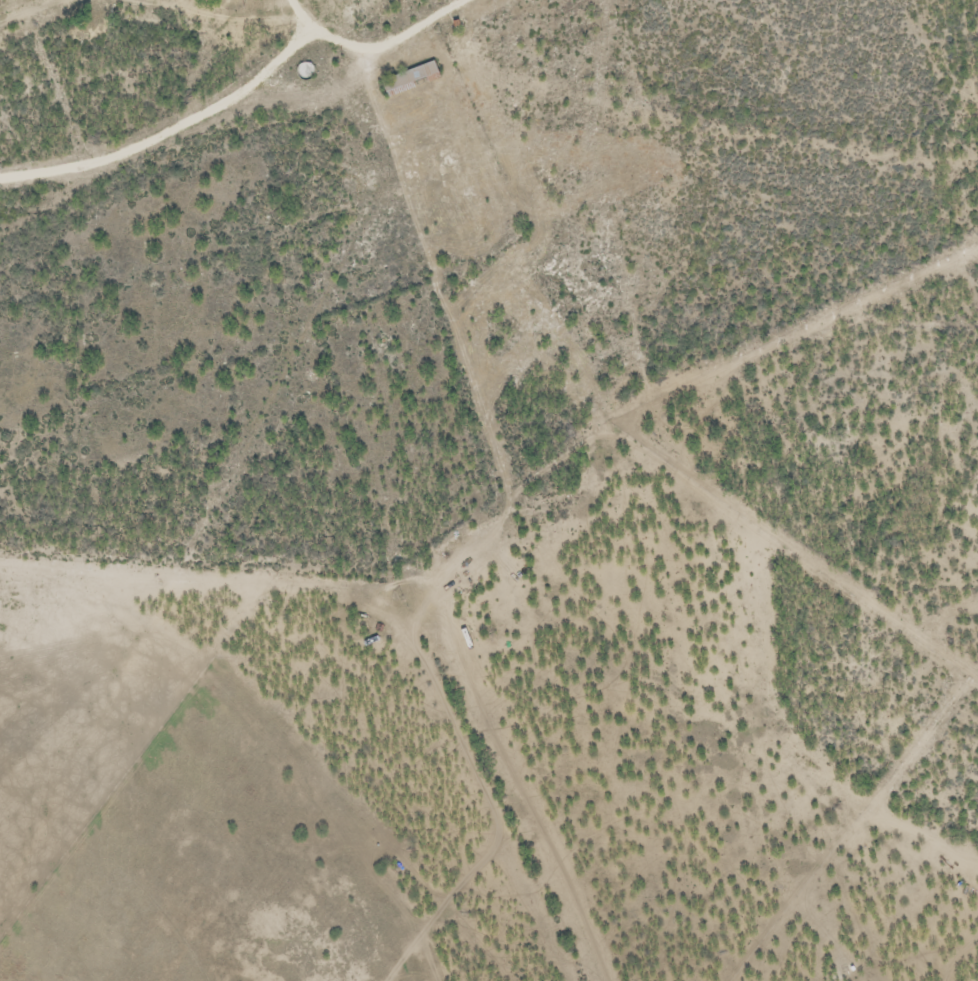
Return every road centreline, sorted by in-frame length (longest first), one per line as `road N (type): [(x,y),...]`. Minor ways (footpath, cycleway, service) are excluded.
road 1 (residential): [(474,0),(299,91),(148,135),(87,170),(0,180)]
road 2 (residential): [(369,60),(388,125),(428,203)]

